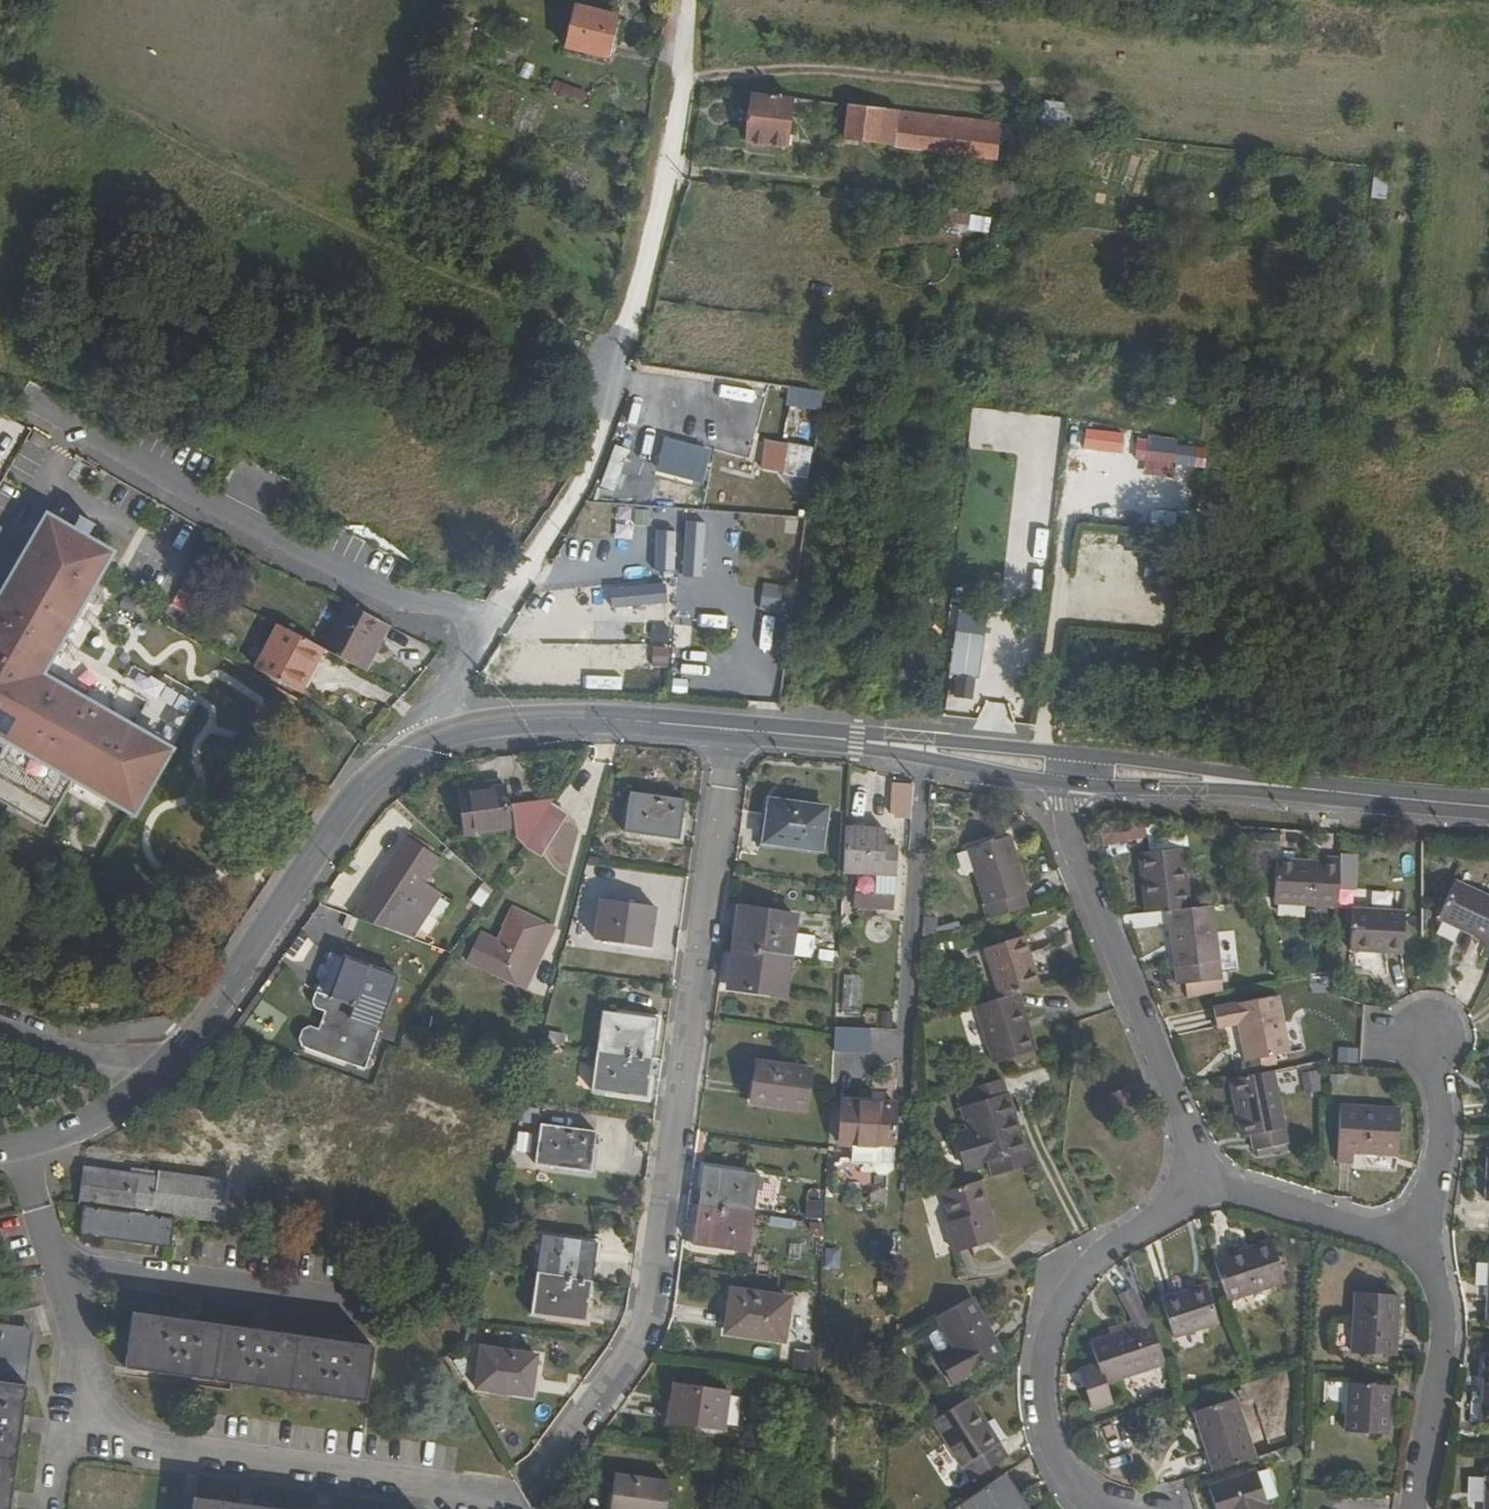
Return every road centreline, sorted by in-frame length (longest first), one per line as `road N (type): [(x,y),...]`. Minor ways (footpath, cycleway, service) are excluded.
road 1 (residential): [(476,1497),(537,1480),(651,1316),(734,730)]
road 2 (track): [(0,64),(623,363)]
road 3 (track): [(495,616),(574,482),(608,384),(623,363),(664,191),(692,0)]
road 4 (residential): [(25,402),(384,598),(495,616)]
road 5 (residential): [(75,1281),(137,1438),(190,1470),(476,1497)]
road 6 (tertiary): [(147,1075),(213,1008),(353,802),(395,762),(439,740)]
road 7 (residential): [(1194,1174),(1160,1210),(1102,1244),(1069,1281),(1044,1331),(1038,1380),(1047,1431),(1073,1476),(1118,1508)]
road 8 (residential): [(1194,1174),(1186,1125),(1071,835),(1065,782)]
road 9 (residential): [(379,1323),(75,1281)]
road 10 (tertiary): [(439,740),(553,720),(734,730)]
road 11 (residential): [(1419,1230),(1442,1338),(1414,1508)]
road 12 (tertiary): [(1302,792),(1222,770),(1066,753)]
road 13 (tertiary): [(1065,782),(1302,792)]
road 14 (residential): [(1194,1174),(1419,1230)]
road 15 (tertiary): [(858,741),(1065,782)]
road 16 (tertiary): [(1066,753),(858,741)]
road 17 (residential): [(1419,1230),(1440,1112),(1423,1027)]
road 18 (tertiary): [(1302,792),(1488,807)]
road 19 (residential): [(147,1075),(0,1021)]
road 20 (tertiary): [(10,1148),(60,1132),(147,1075)]
road 21 (residential): [(10,1148),(75,1281)]
road 22 (residential): [(439,740),(434,718),(441,690),(495,616)]
road 23 (tertiary): [(734,730),(858,741)]

